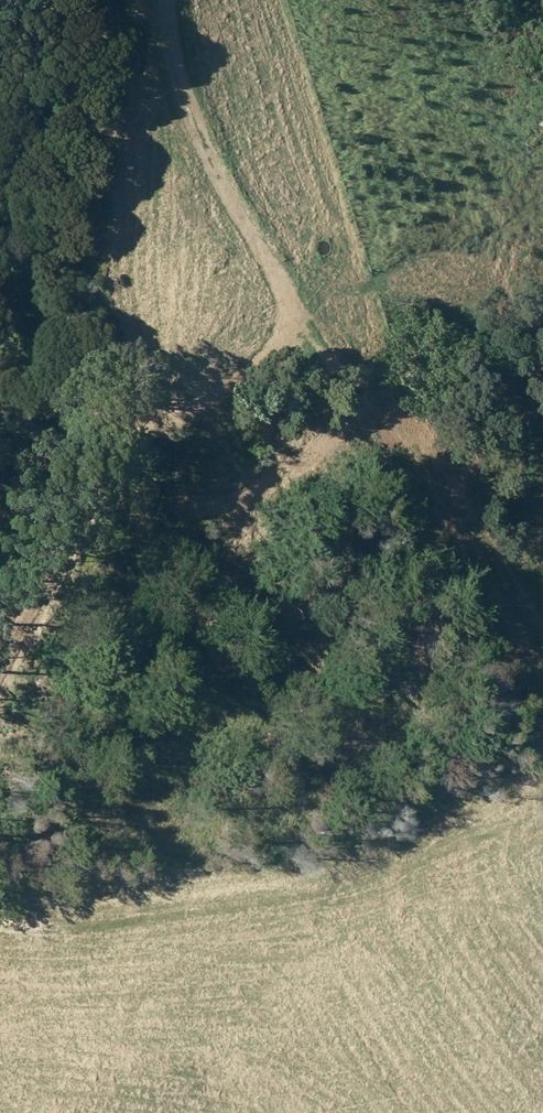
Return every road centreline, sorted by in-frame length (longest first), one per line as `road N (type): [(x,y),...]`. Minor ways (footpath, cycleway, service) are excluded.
road 1 (track): [(177,0),(182,80),(281,300),(376,402),(542,670)]
road 2 (track): [(281,300),(283,331),(233,396),(150,420),(111,462),(0,663)]

